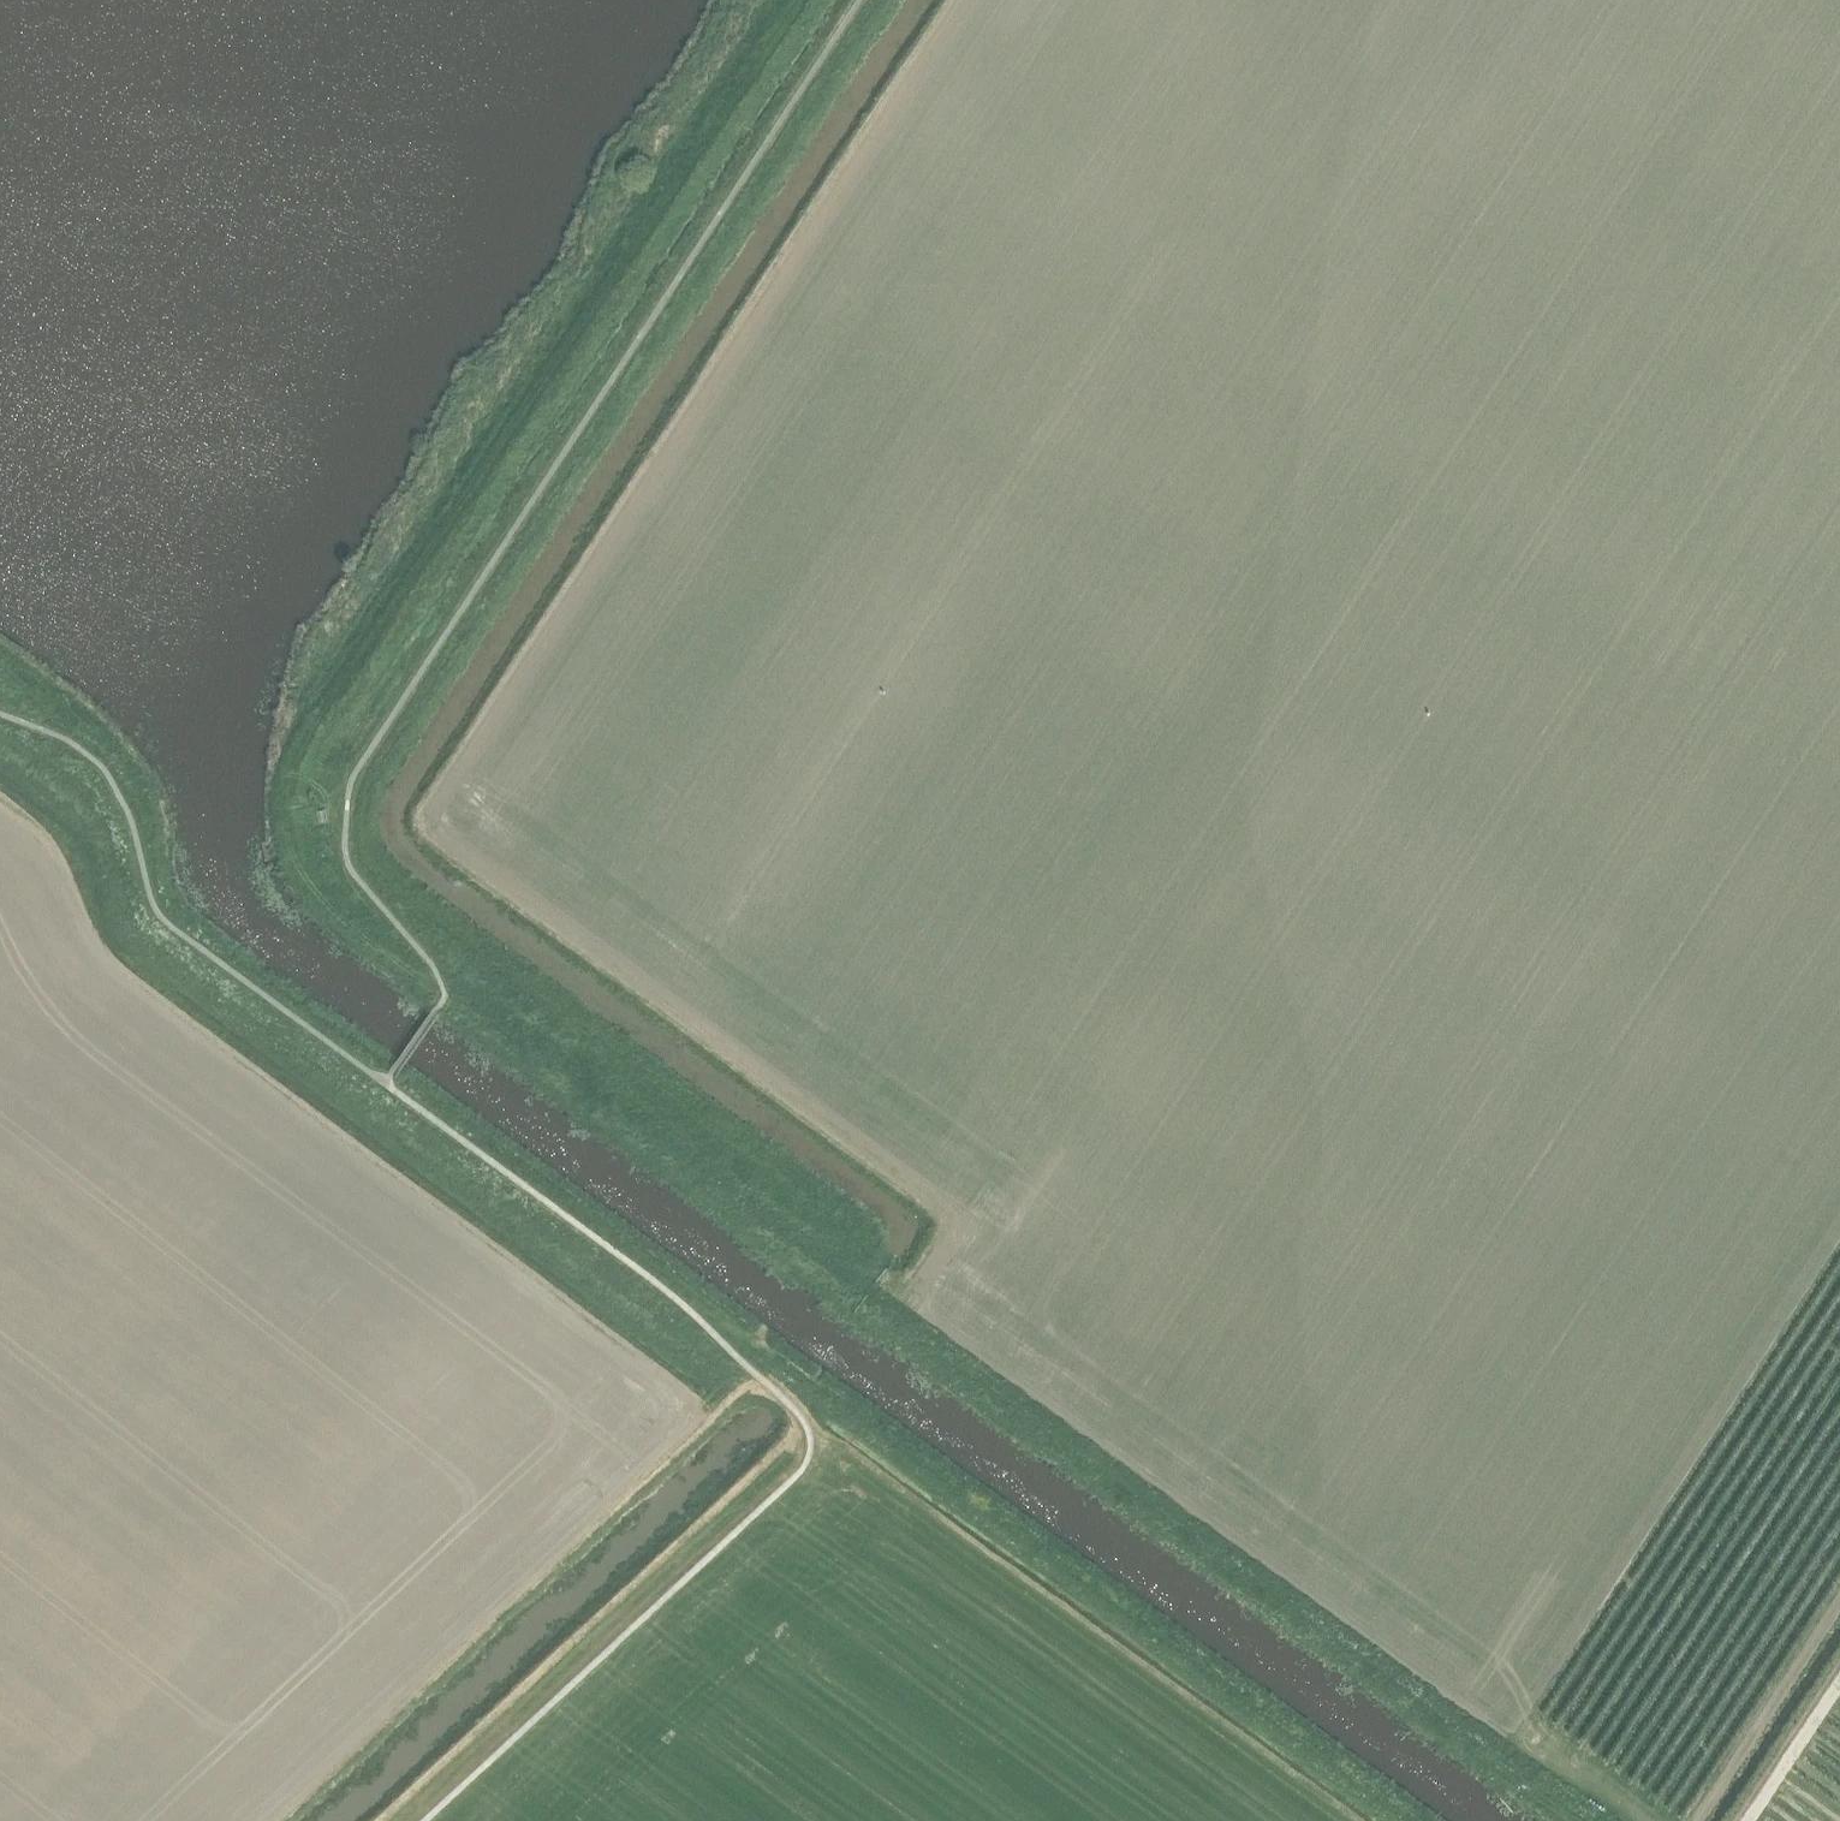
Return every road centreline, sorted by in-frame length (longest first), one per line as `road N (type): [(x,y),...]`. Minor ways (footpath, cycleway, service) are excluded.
road 1 (track): [(1749,1820),(1839,1685)]

